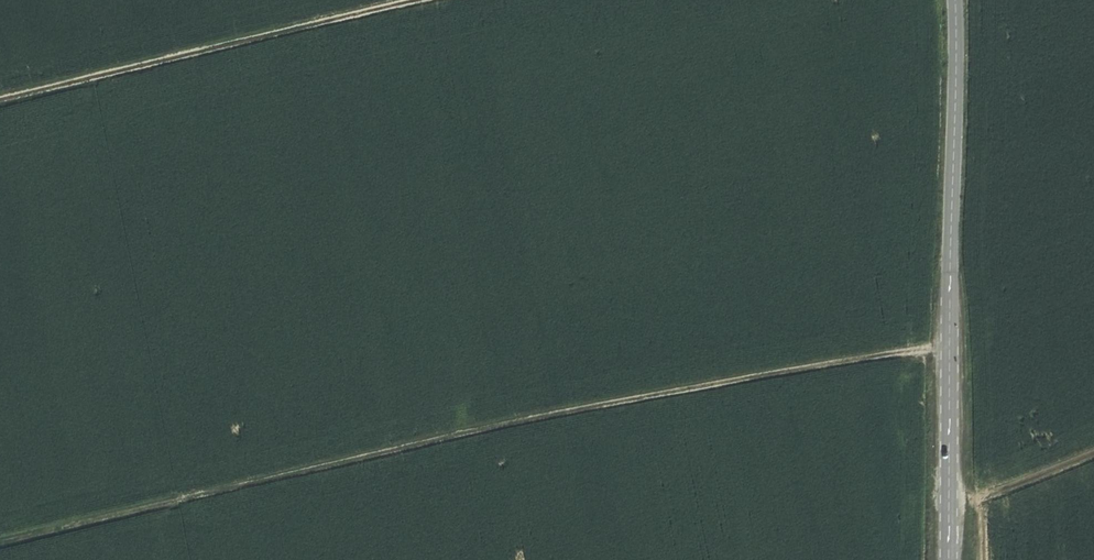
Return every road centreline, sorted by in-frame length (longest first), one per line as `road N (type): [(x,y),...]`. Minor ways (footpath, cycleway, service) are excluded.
road 1 (track): [(951,344),(564,411),(0,542)]
road 2 (tertiary): [(954,0),(949,559)]
road 3 (track): [(0,99),(420,0)]

